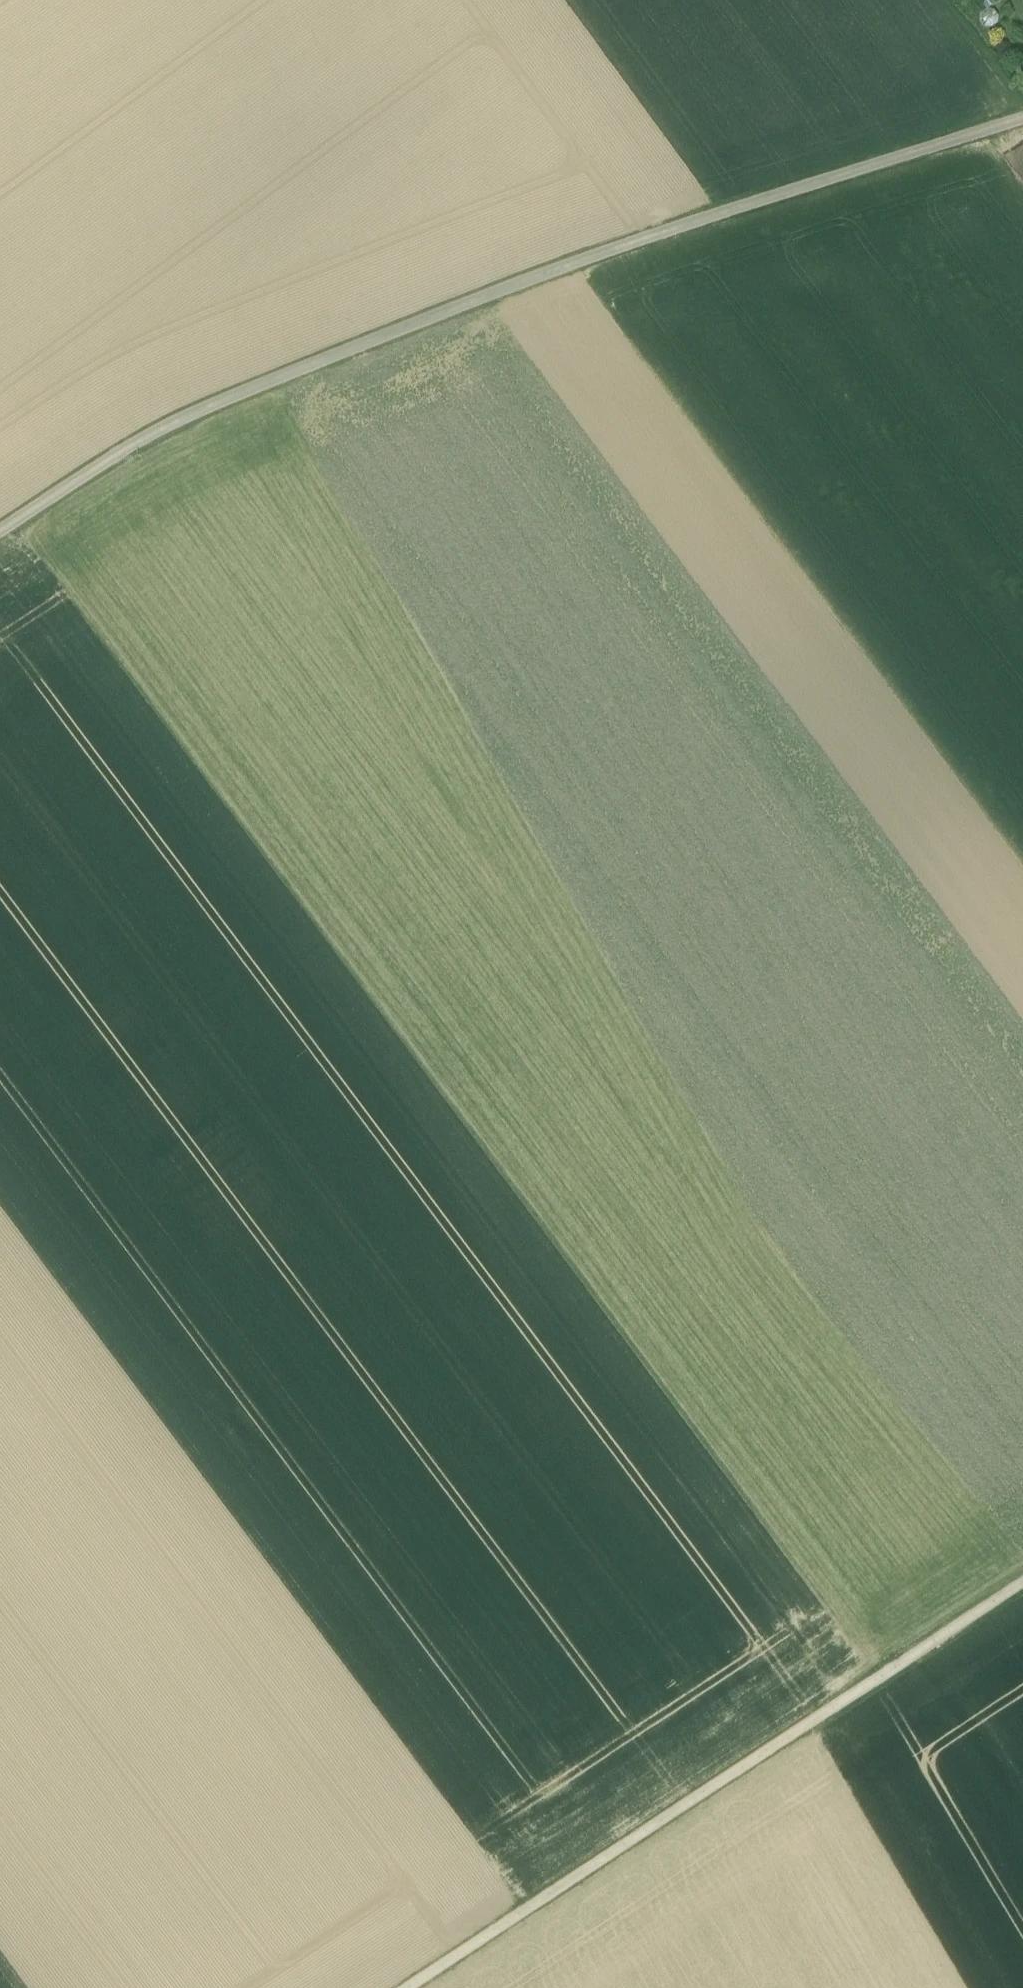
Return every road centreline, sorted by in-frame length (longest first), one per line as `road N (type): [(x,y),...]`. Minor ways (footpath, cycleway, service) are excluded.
road 1 (unclassified): [(0,539),(182,421),(671,229),(1022,125)]
road 2 (track): [(1022,1589),(413,1987)]

